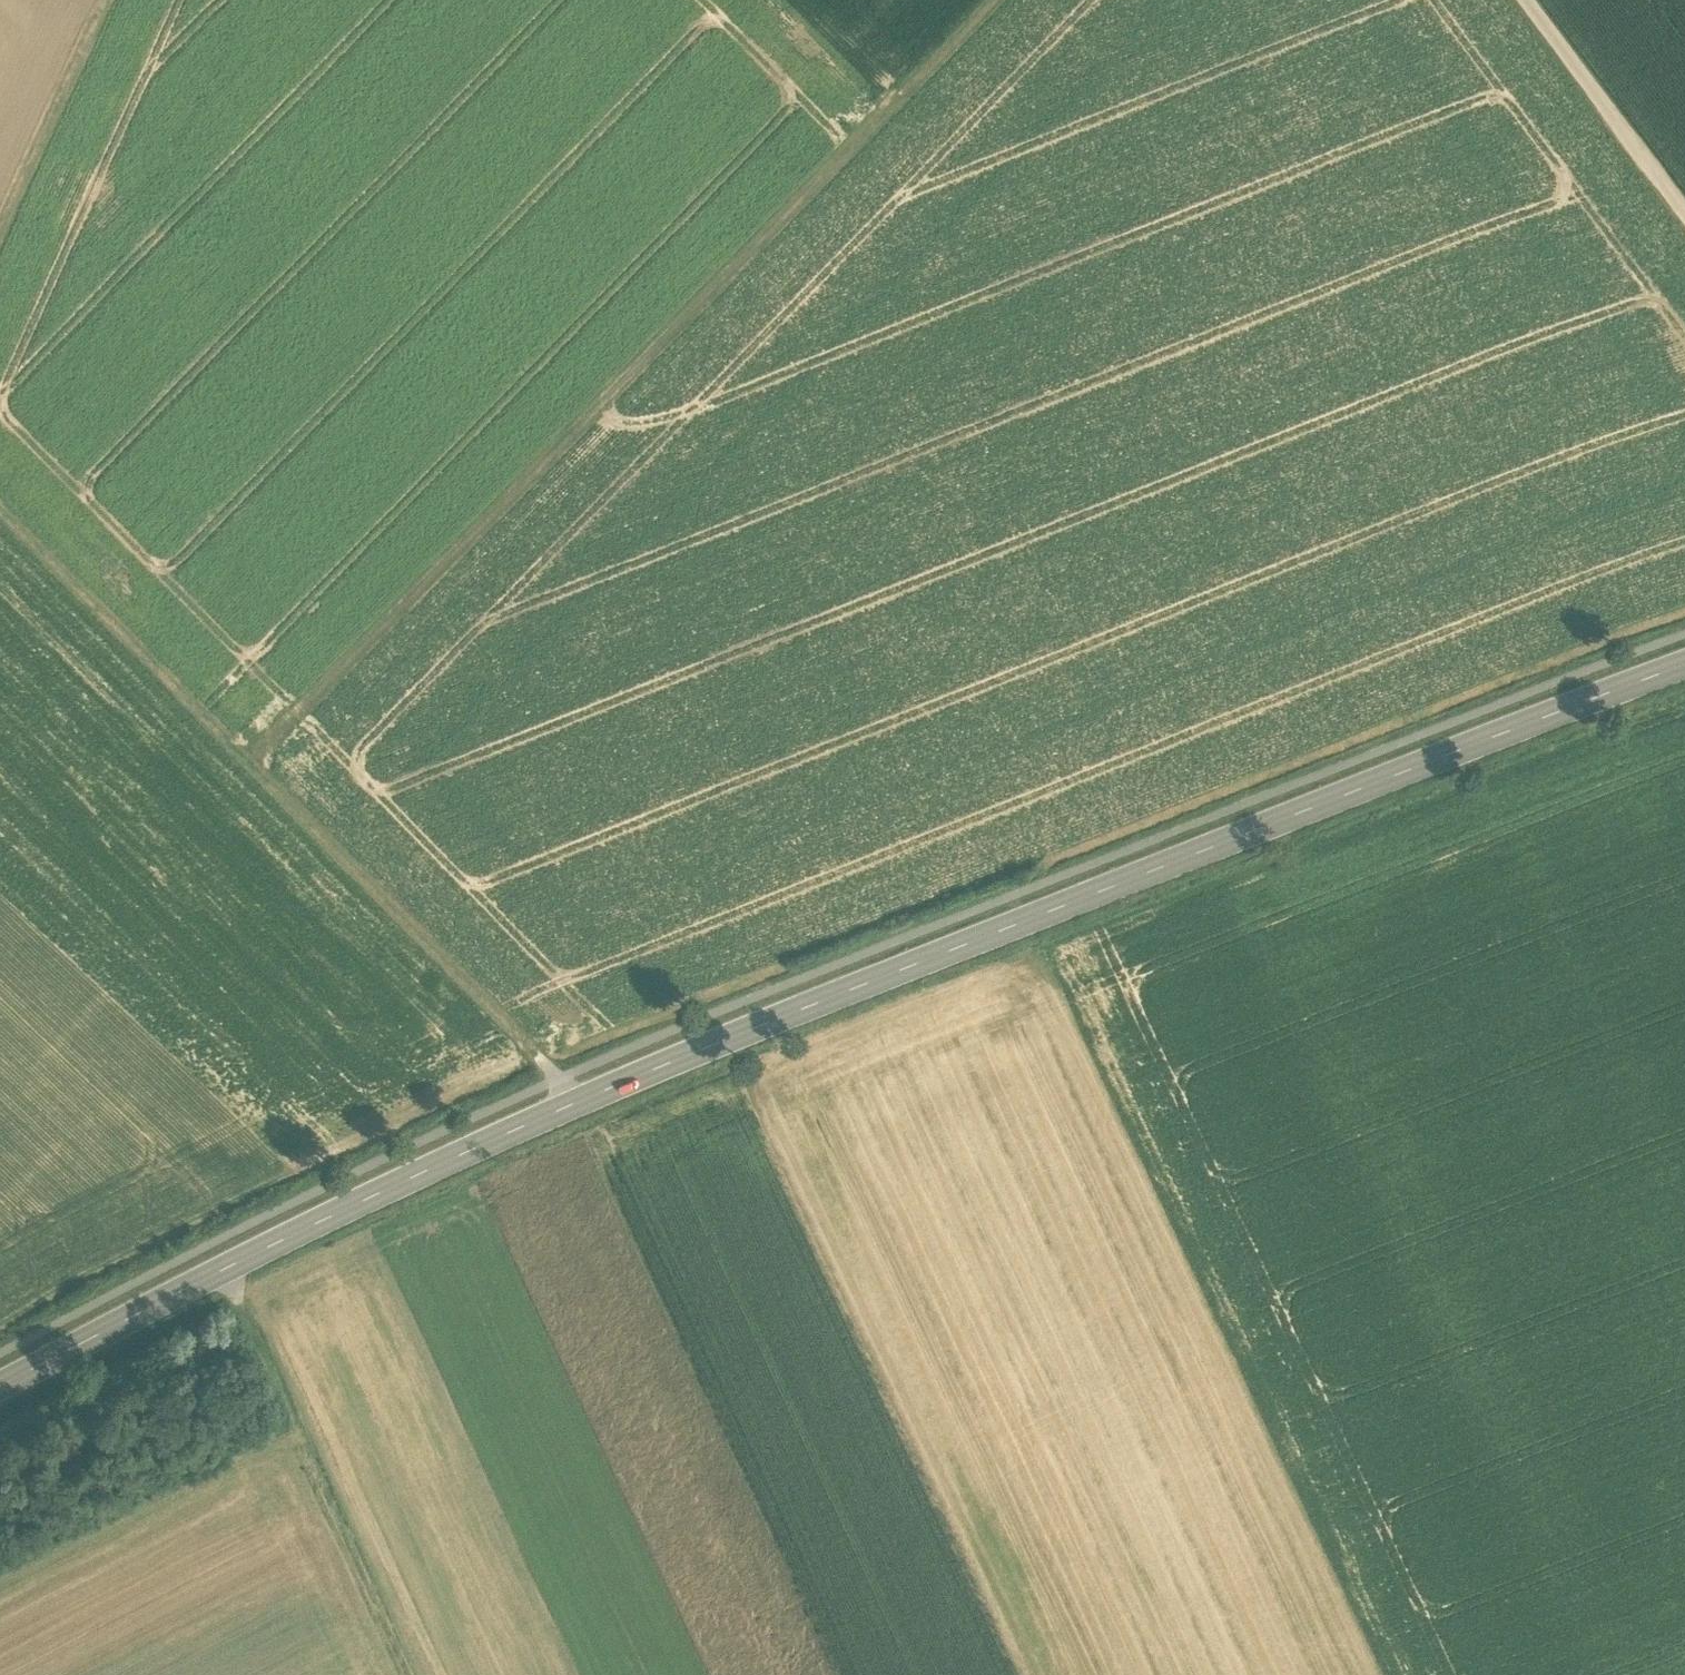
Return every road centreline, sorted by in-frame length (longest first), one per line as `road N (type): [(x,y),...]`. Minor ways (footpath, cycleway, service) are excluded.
road 1 (secondary): [(0,1386),(220,1271),(575,1104),(1225,836),(1684,665)]
road 2 (track): [(244,769),(1013,0)]
road 3 (track): [(0,510),(575,1104)]
road 4 (track): [(220,1271),(408,1674)]
road 5 (track): [(1526,0),(1684,212)]
road 6 (track): [(104,0),(0,228)]

